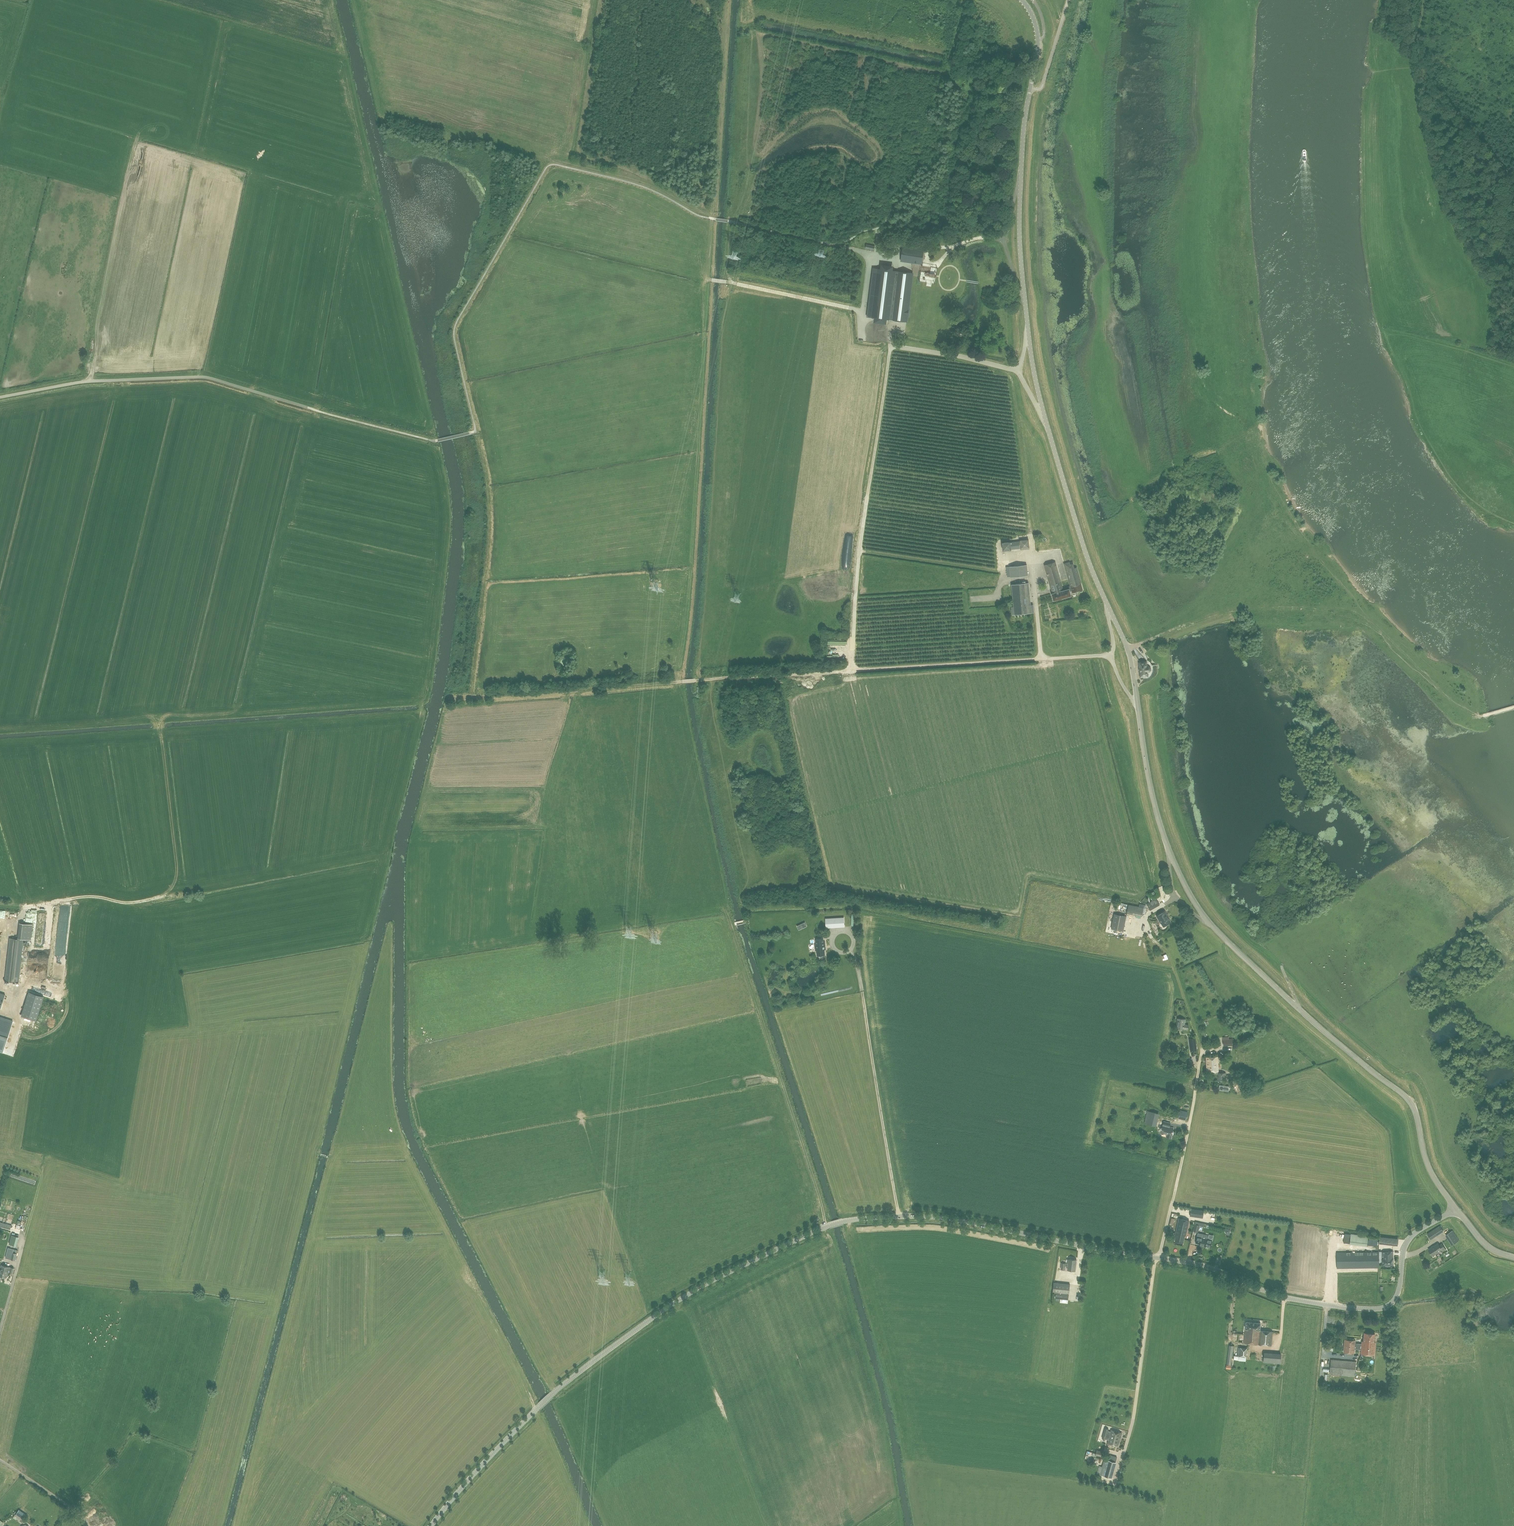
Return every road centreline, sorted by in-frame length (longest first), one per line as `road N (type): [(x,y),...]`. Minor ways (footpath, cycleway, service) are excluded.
road 1 (tertiary): [(429,1525),(536,1409),(612,1347),(680,1297),(826,1226),(939,1218),(1159,1258)]
road 2 (track): [(902,1525),(878,1396),(839,1259),(731,924)]
road 3 (tertiary): [(1457,1208),(1431,1173),(1411,1101),(1296,1007),(1198,907),(1161,827),(1137,701)]
road 4 (track): [(1127,646),(1244,610),(1350,606),(1463,712),(1513,707)]
road 5 (tertiary): [(1159,1258),(1292,1299),(1382,1308),(1397,1294),(1409,1239),(1457,1208)]
road 6 (track): [(891,345),(859,549),(852,671)]
road 7 (tertiary): [(1109,607),(1048,429),(1023,297)]
road 8 (unclassified): [(0,397),(81,381),(205,377),(308,407)]
road 9 (unclassified): [(1175,969),(1201,1059),(1159,1258)]
road 10 (track): [(731,924),(717,908),(527,941)]
road 11 (track): [(1041,659),(852,671)]
road 12 (tertiary): [(1020,184),(1039,40),(1022,0)]
road 13 (track): [(852,671),(700,680)]
road 14 (track): [(1513,170),(1420,65)]

